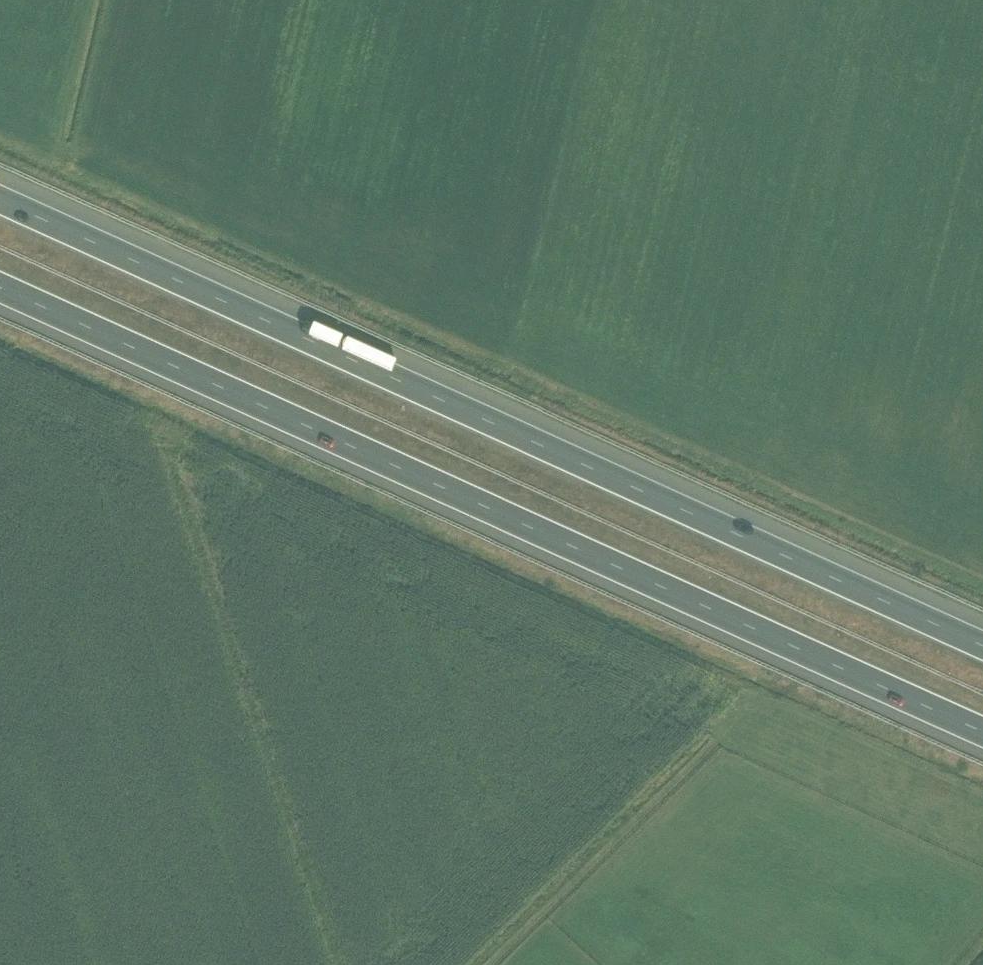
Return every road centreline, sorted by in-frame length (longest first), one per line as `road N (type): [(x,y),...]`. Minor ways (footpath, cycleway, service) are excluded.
road 1 (motorway): [(982,631),(0,188)]
road 2 (motorway): [(0,279),(982,718)]

